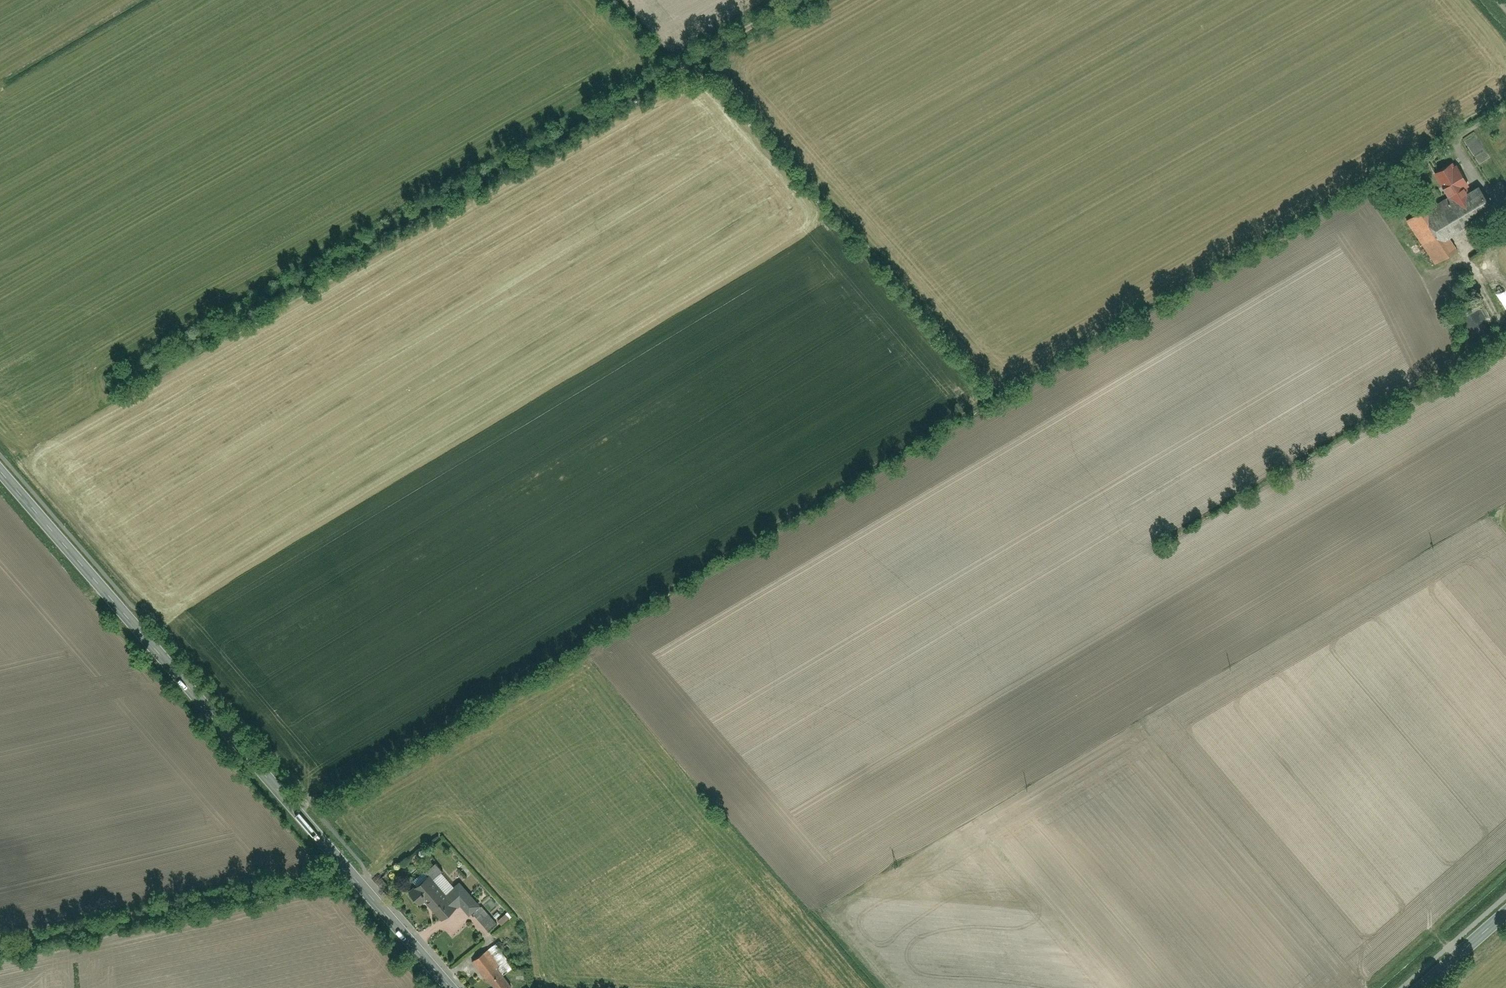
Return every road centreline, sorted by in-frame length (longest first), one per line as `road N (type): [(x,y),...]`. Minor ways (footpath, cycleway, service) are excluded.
road 1 (tertiary): [(0,468),(453,987)]
road 2 (track): [(0,941),(343,863)]

